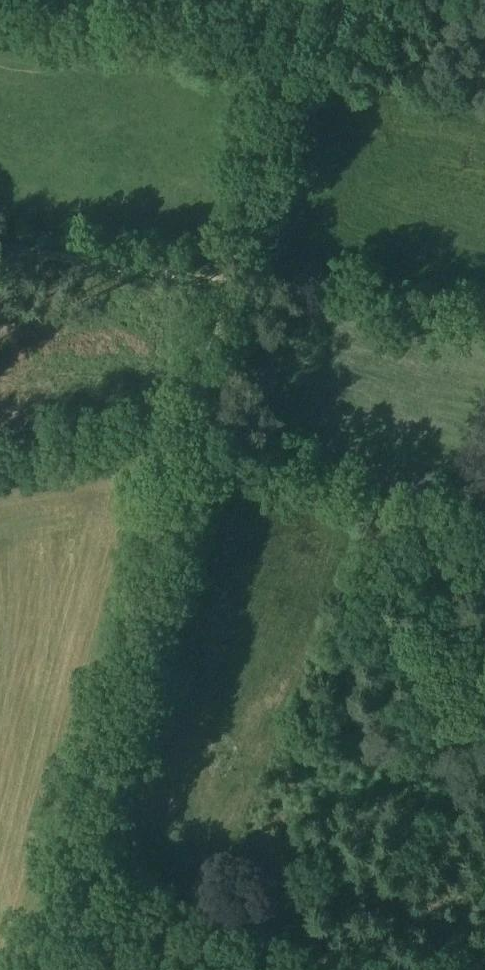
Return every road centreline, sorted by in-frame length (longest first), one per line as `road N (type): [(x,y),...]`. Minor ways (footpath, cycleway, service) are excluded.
road 1 (track): [(190,420),(65,866)]
road 2 (track): [(65,866),(426,969)]
road 3 (track): [(296,0),(226,275)]
road 4 (track): [(0,235),(226,275)]
road 5 (track): [(0,418),(190,420)]
road 6 (track): [(226,275),(190,420)]

